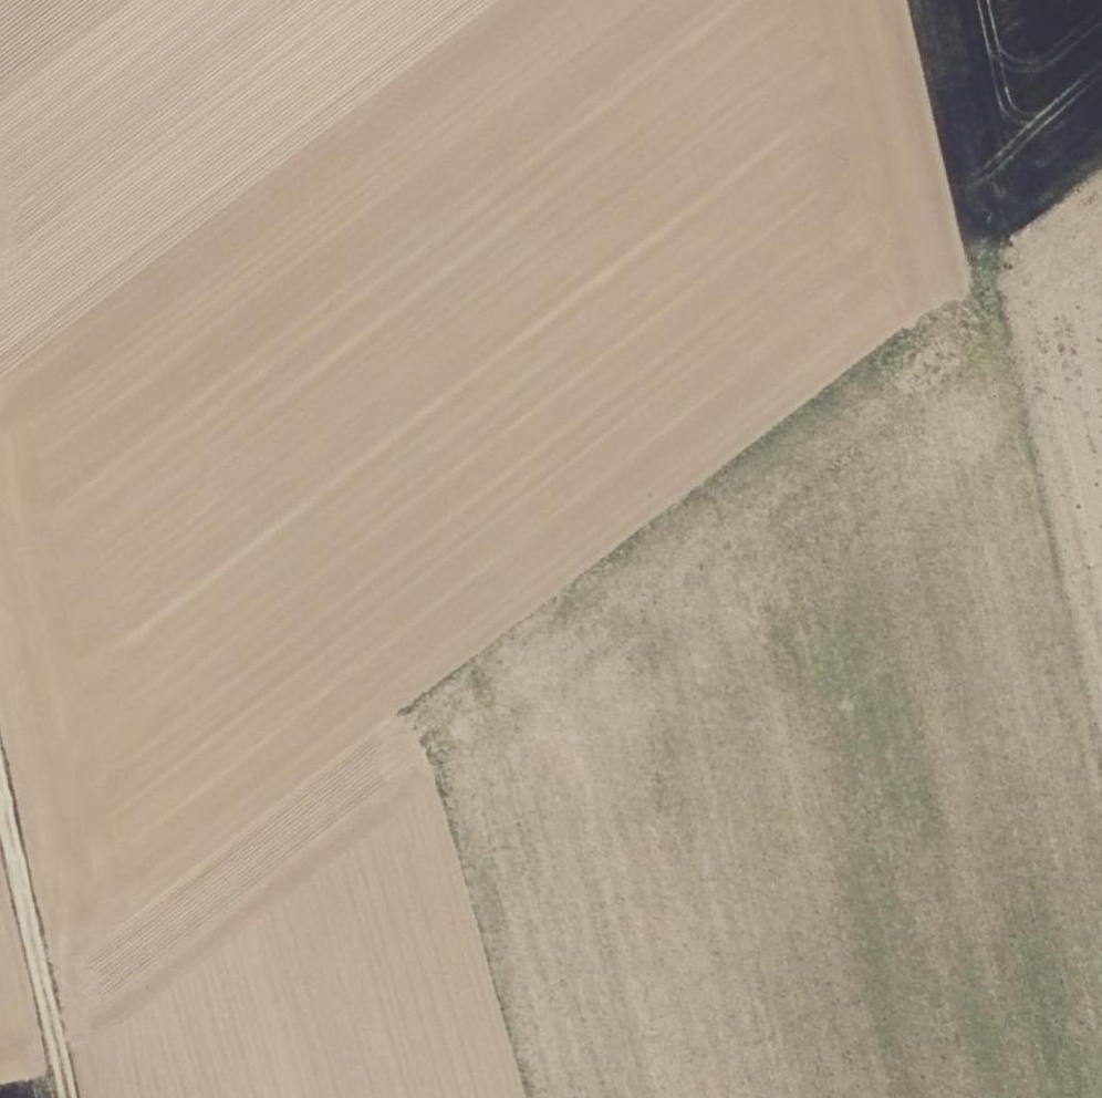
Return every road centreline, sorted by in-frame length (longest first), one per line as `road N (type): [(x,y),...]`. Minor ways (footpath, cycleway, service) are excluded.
road 1 (track): [(67,1097),(0,779)]

